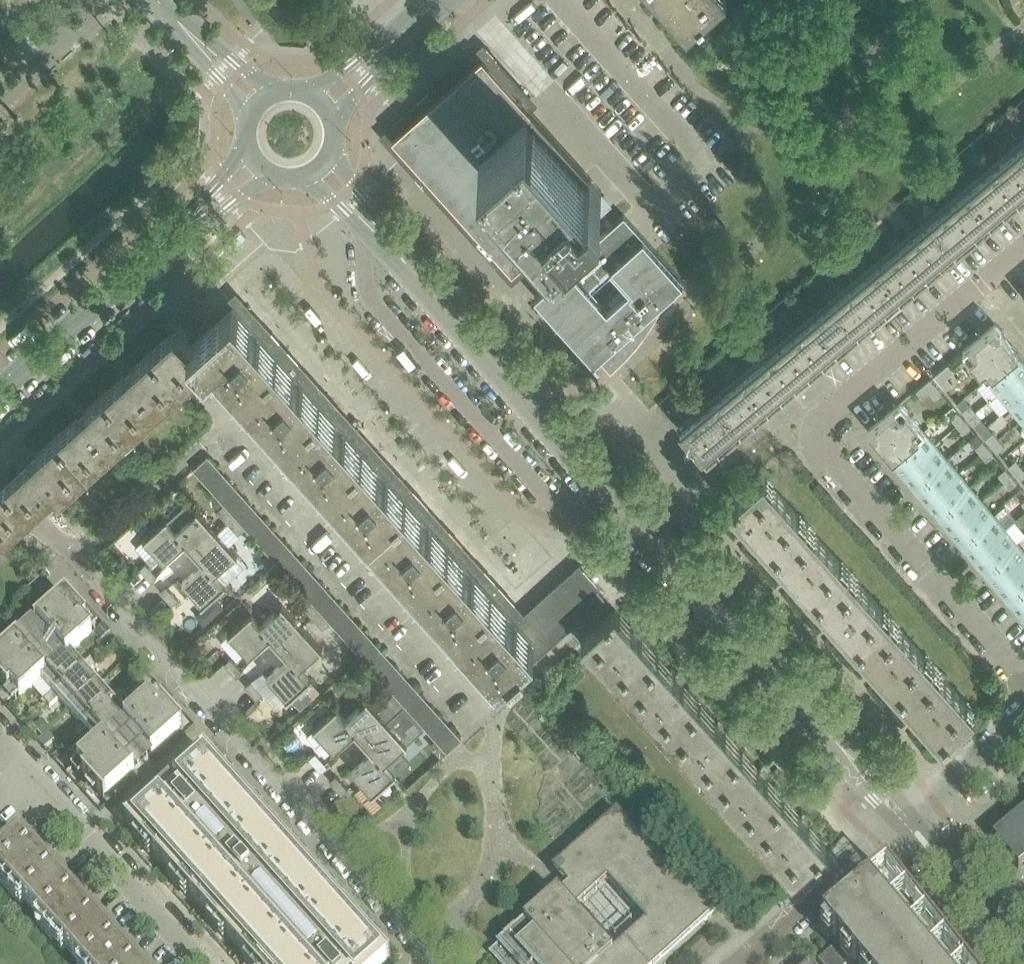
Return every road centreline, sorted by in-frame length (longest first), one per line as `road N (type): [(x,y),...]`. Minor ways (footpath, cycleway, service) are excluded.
road 1 (residential): [(0,469),(440,963)]
road 2 (residential): [(1023,680),(820,440),(828,417),(1023,247)]
road 3 (residential): [(369,223),(367,294),(553,503),(635,517)]
road 4 (residential): [(907,821),(635,517)]
road 5 (residential): [(635,517),(369,223)]
road 6 (tertiary): [(0,393),(188,224)]
road 7 (residential): [(195,963),(31,777)]
road 8 (residential): [(907,821),(746,963)]
road 9 (residential): [(1023,960),(907,821)]
road 10 (residential): [(907,821),(1023,723)]

